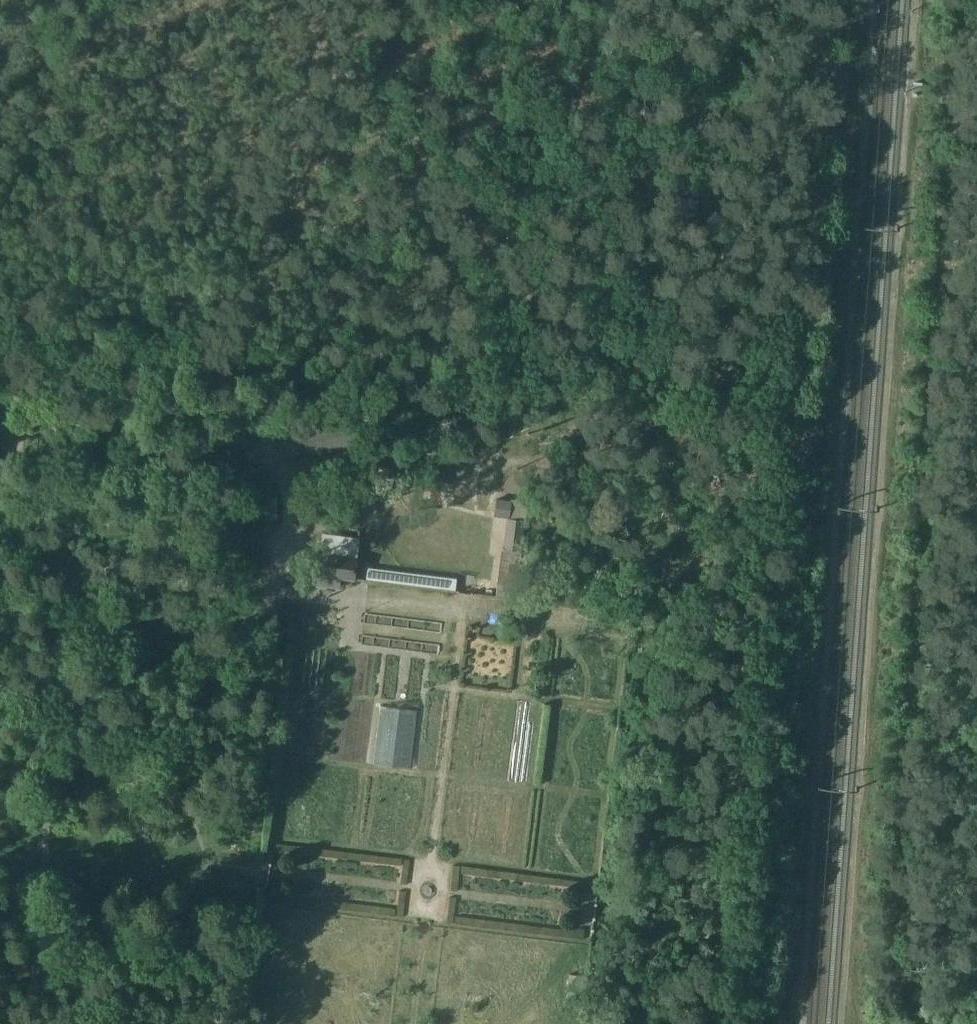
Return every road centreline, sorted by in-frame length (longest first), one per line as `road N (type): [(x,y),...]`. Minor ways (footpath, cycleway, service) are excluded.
road 1 (track): [(733,412),(706,155),(680,0)]

